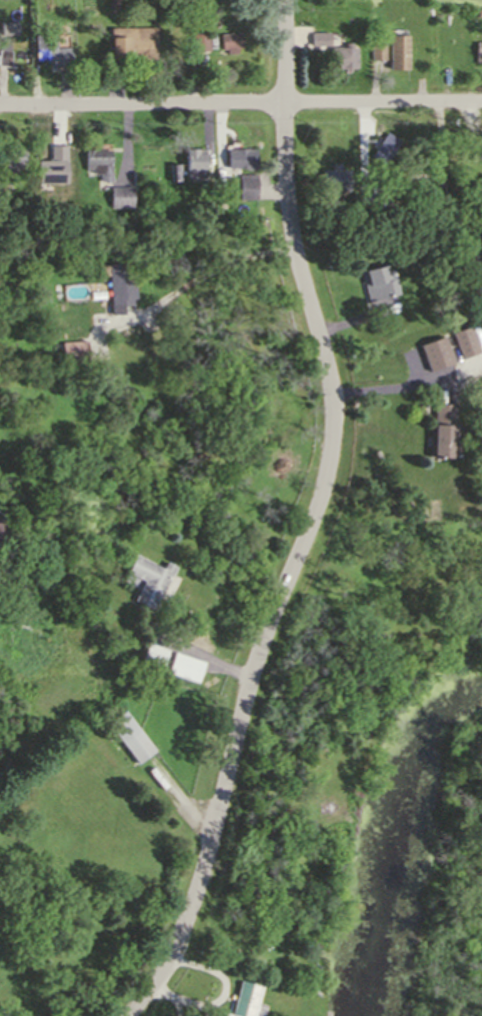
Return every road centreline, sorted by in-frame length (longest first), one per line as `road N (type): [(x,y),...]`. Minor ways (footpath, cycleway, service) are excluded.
road 1 (residential): [(283,0),(293,241),(332,399),(328,475),(263,639),(206,898),(129,1015)]
road 2 (residential): [(0,105),(481,102)]

